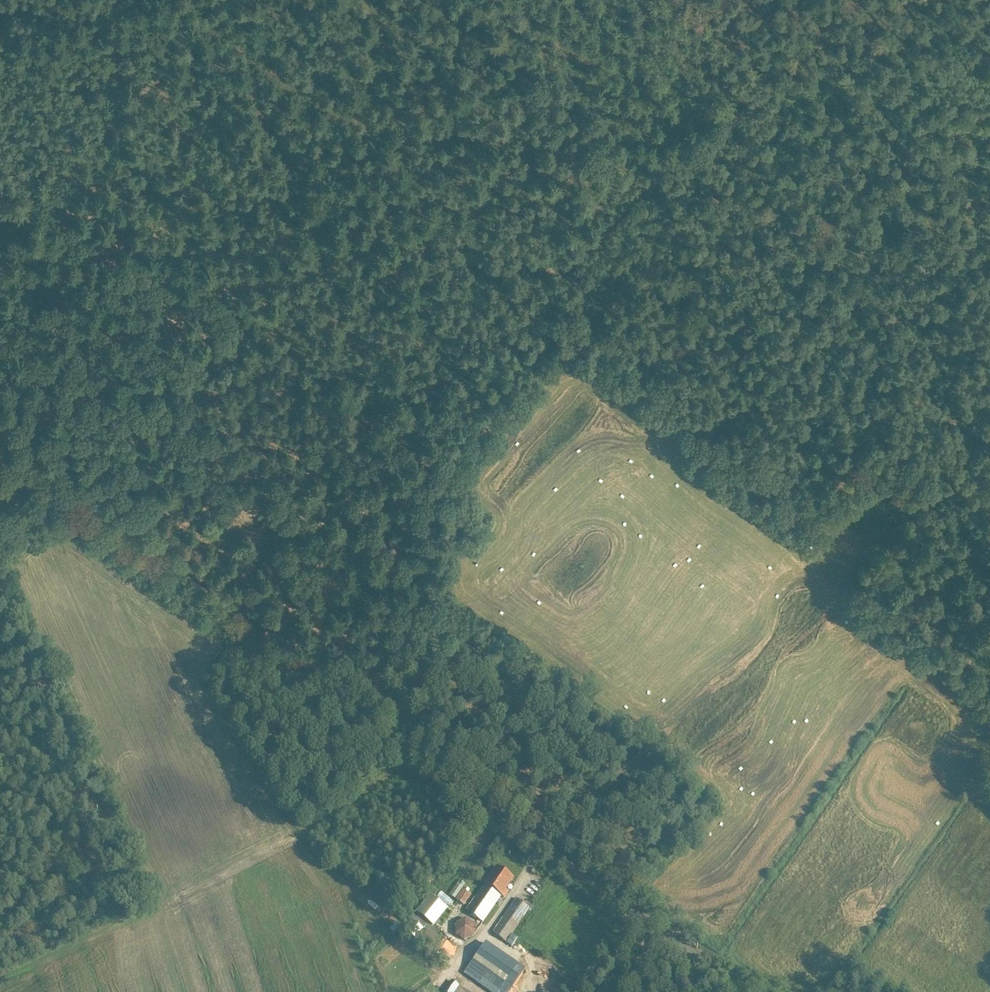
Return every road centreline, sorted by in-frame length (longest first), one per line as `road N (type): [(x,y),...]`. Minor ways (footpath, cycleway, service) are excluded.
road 1 (unclassified): [(745,991),(54,496)]

